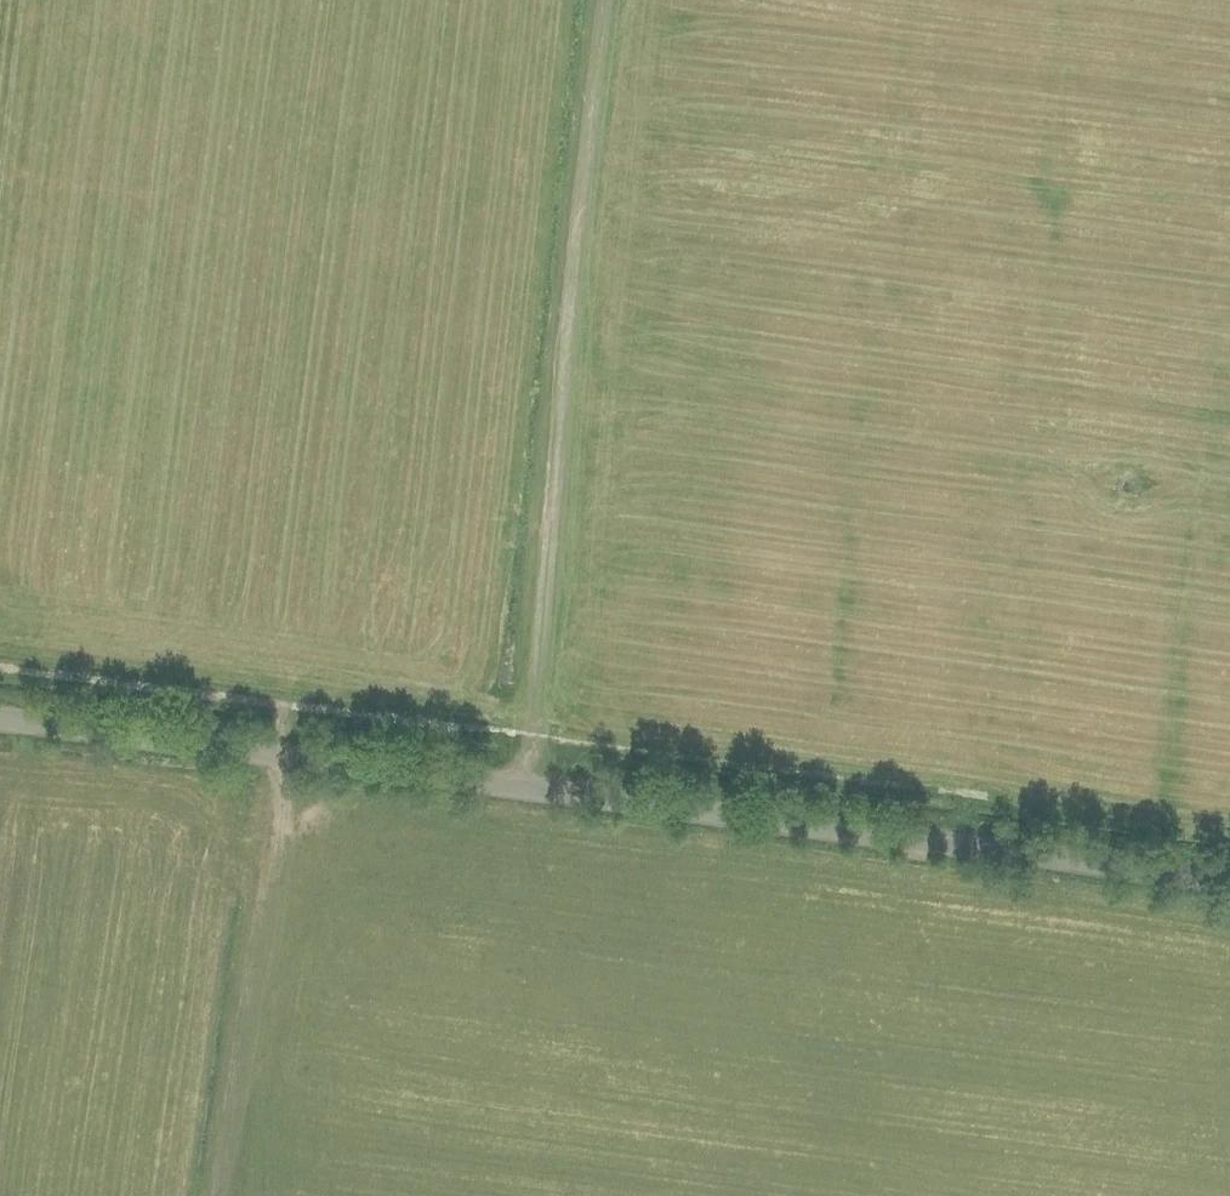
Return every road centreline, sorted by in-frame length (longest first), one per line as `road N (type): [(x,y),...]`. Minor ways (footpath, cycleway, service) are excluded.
road 1 (unclassified): [(0,728),(576,797),(1229,888)]

